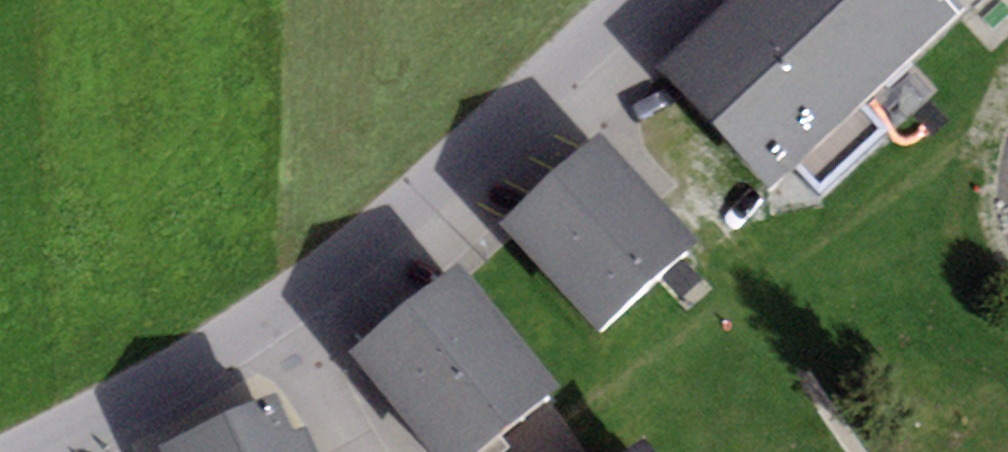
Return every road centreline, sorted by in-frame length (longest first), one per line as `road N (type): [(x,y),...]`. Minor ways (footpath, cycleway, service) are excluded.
road 1 (residential): [(267,331),(664,0)]
road 2 (residential): [(56,451),(267,331)]
road 3 (residential): [(267,331),(350,451)]

